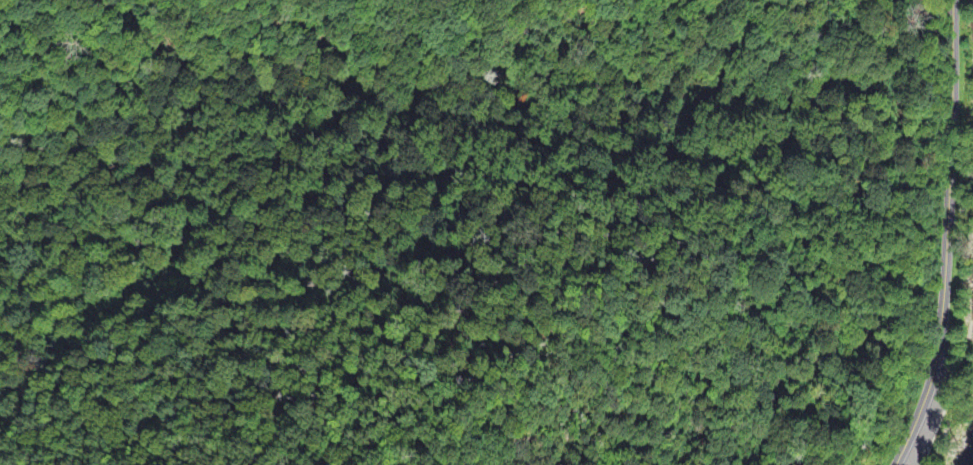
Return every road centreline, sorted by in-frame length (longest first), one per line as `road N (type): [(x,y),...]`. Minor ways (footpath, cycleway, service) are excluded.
road 1 (tertiary): [(953,0),(938,343),(896,464)]

